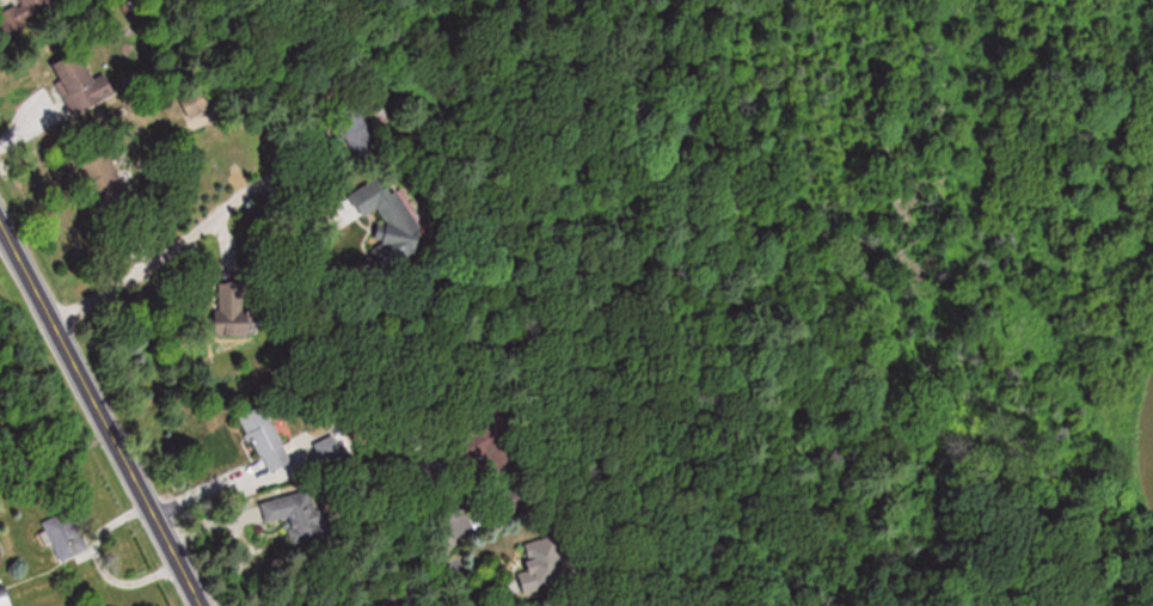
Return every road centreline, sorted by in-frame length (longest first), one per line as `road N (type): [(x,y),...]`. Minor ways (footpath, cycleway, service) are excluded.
road 1 (tertiary): [(192,605),(0,244)]

